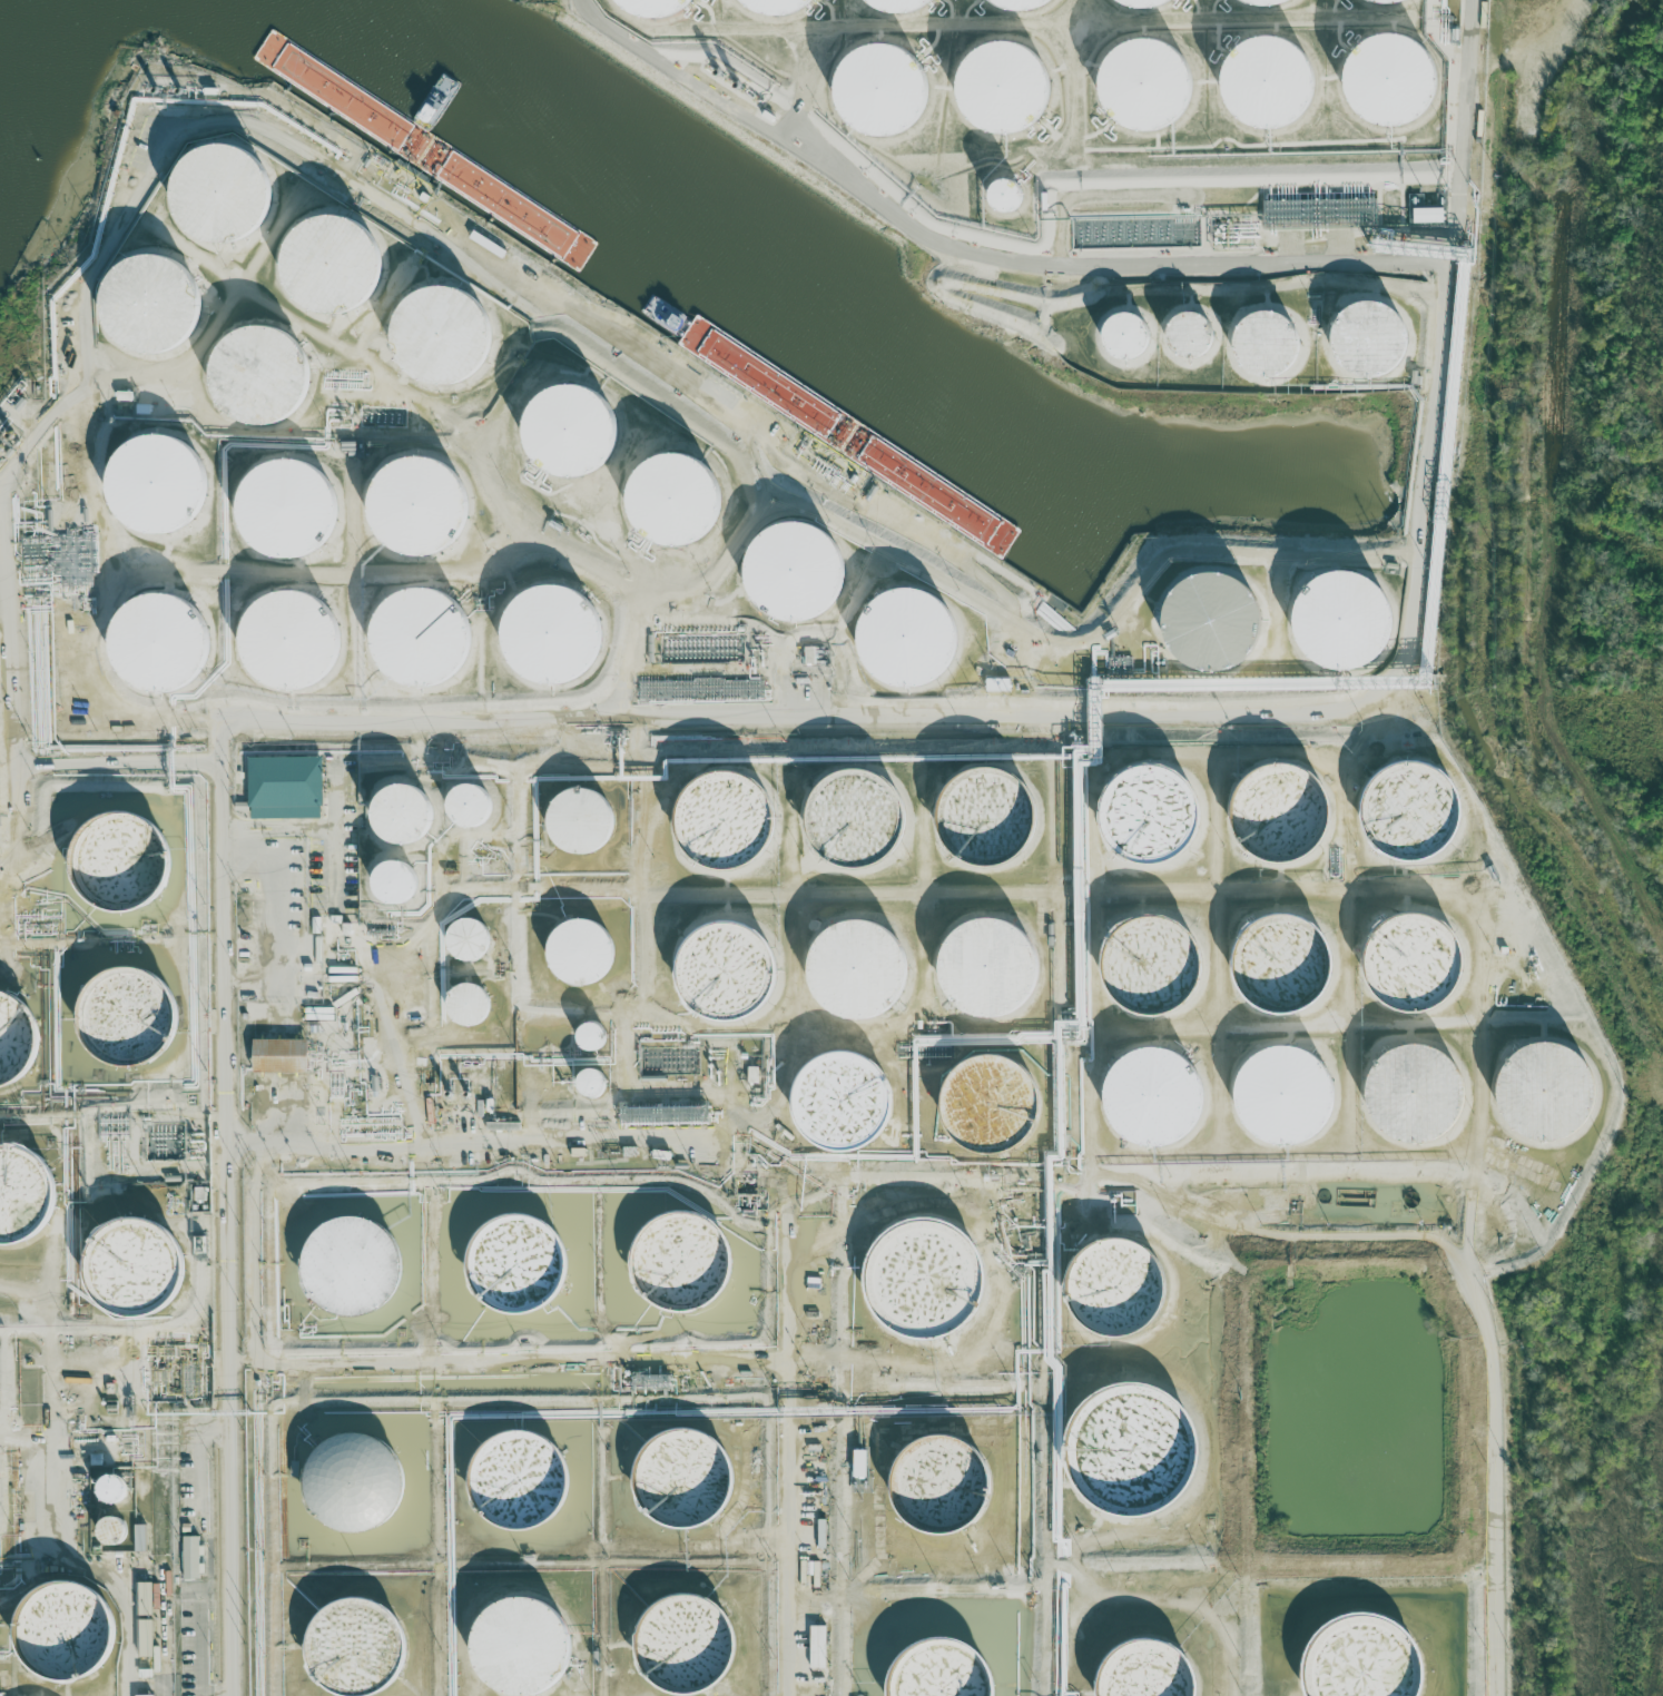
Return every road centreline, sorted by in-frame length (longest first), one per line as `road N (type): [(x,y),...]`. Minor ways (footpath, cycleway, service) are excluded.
road 1 (residential): [(240,1695),(232,868),(217,503)]

